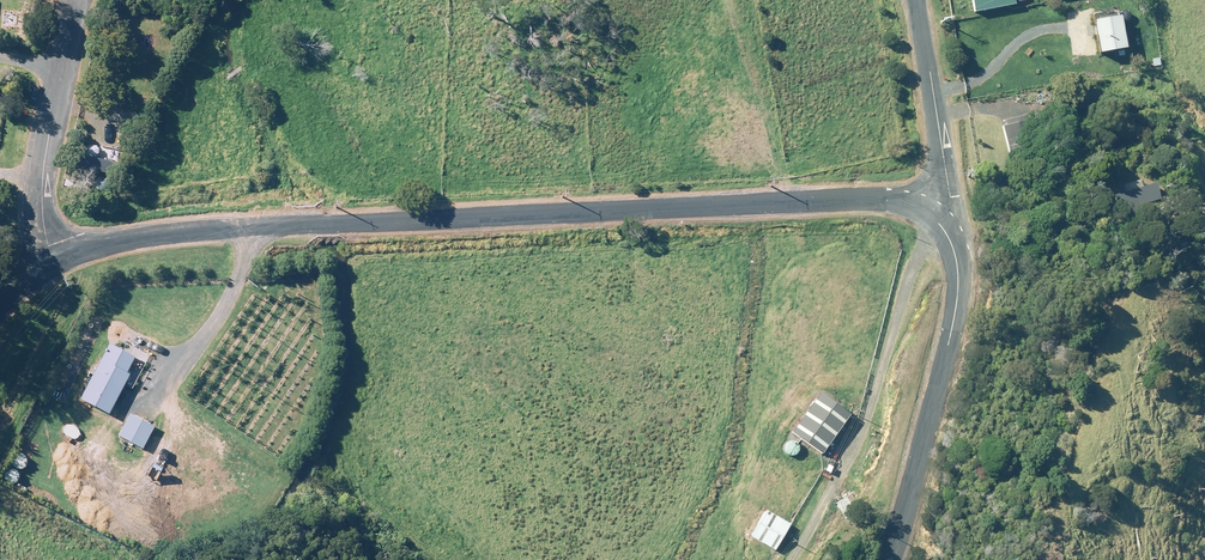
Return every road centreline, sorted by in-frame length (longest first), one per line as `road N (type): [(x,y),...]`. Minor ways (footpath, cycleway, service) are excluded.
road 1 (unclassified): [(938,224),(887,200),(757,204),(182,232),(57,264)]
road 2 (track): [(757,204),(743,392),(651,559)]
road 3 (unclassified): [(938,224),(957,263),(957,291),(885,559)]
road 4 (residential): [(74,0),(43,178),(43,225),(57,264)]
road 5 (residential): [(938,224),(950,198),(917,0)]

